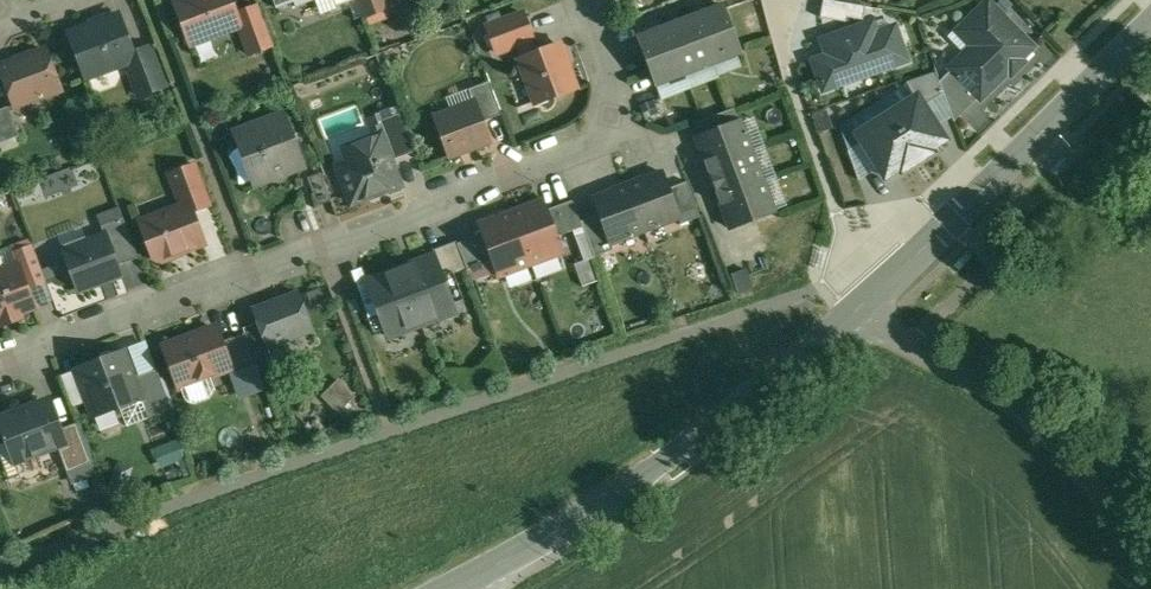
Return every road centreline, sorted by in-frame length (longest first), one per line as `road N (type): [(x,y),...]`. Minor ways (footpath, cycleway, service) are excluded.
road 1 (residential): [(579,0),(619,107),(615,131),(595,150),(32,355),(0,381)]
road 2 (tertiary): [(858,308),(644,476),(451,588)]
road 3 (tertiary): [(1150,27),(858,308)]
road 4 (residential): [(1150,569),(1056,447),(993,391),(858,308)]

